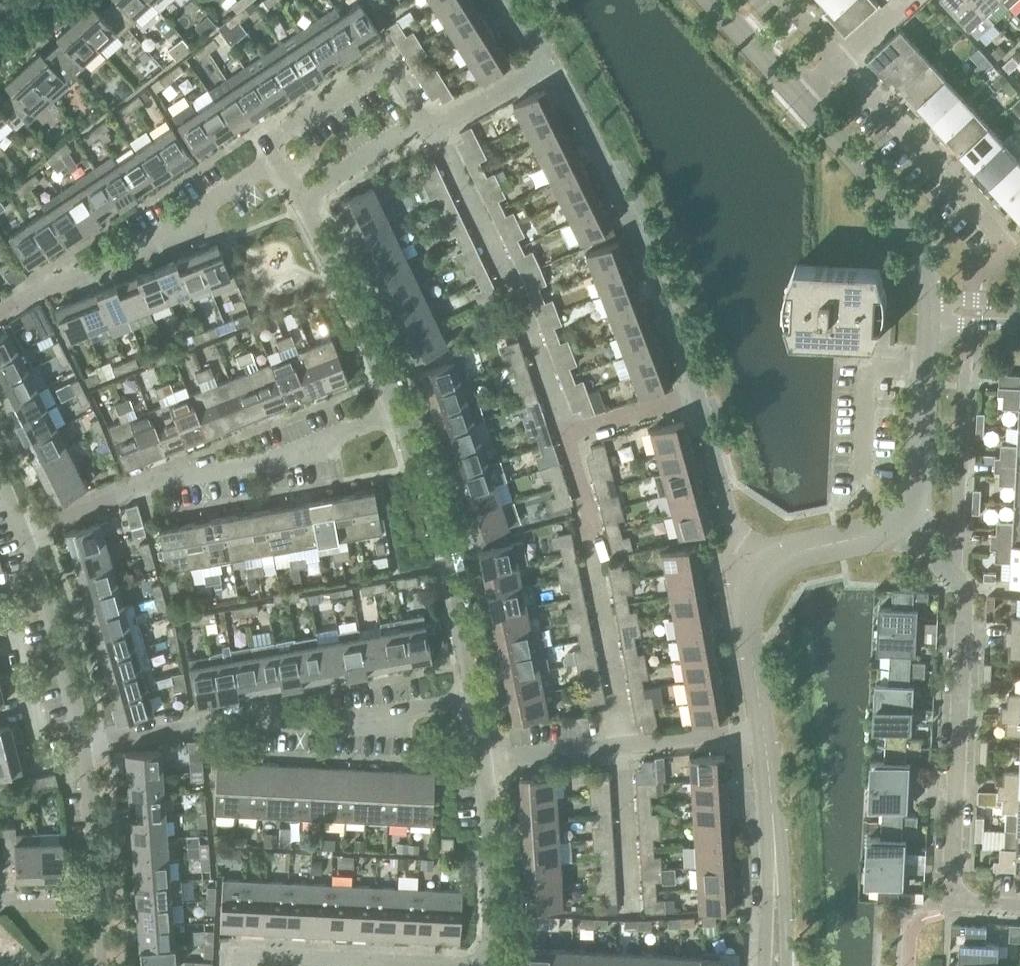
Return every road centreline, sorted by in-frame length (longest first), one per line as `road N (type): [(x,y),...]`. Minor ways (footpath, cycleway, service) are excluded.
road 1 (residential): [(481,758),(446,568),(406,433),(301,197)]
road 2 (residential): [(753,575),(643,241),(560,72),(539,64)]
road 3 (residential): [(100,903),(82,747),(60,653),(0,479)]
road 4 (residential): [(961,586),(951,902),(1019,904)]
road 5 (residential): [(481,758),(763,735)]
road 6 (tertiary): [(930,310),(922,262),(893,201),(799,97)]
road 7 (residential): [(1009,245),(840,60)]
road 8 (tertiary): [(778,965),(763,735)]
road 9 (tertiary): [(896,521),(918,469),(930,310)]
road 10 (residential): [(449,965),(252,955),(237,965)]
road 11 (residential): [(965,378),(961,586)]
road 12 (residential): [(489,964),(481,758)]
road 13 (tertiary): [(763,735),(743,611),(753,575)]
road 14 (tertiary): [(753,575),(777,557),(876,534),(896,521)]
road 15 (residential): [(301,197),(423,118)]
road 16 (tertiary): [(799,97),(712,0)]
road 17 (residential): [(430,130),(539,64)]

